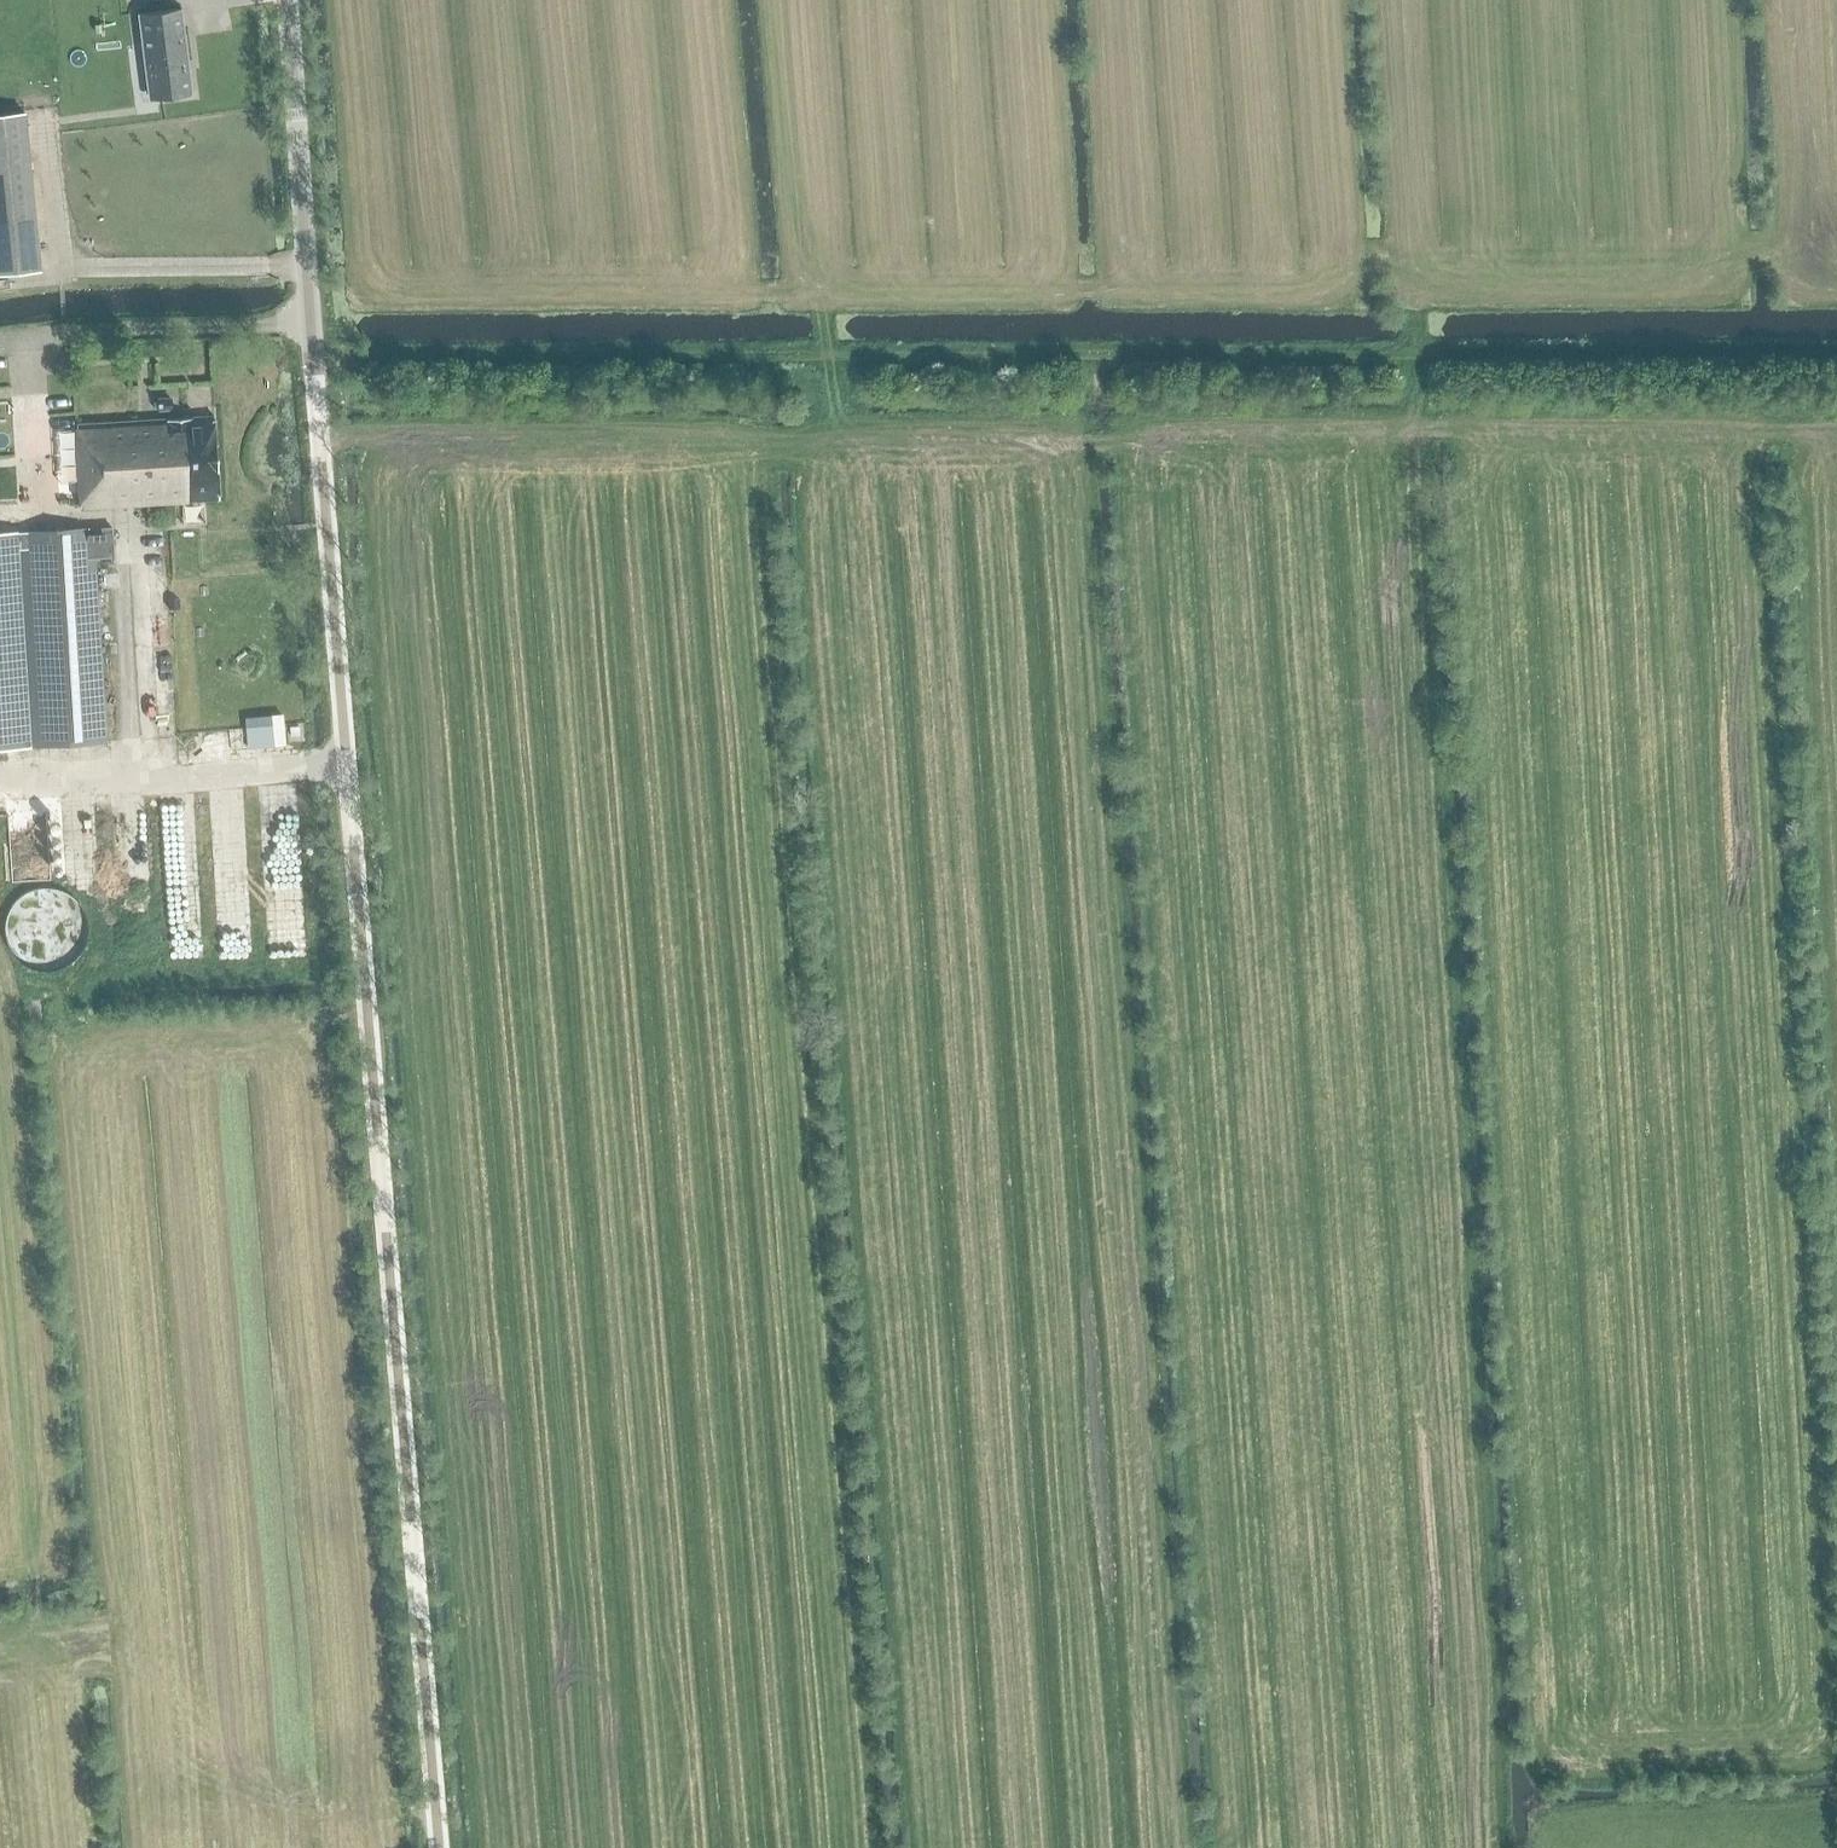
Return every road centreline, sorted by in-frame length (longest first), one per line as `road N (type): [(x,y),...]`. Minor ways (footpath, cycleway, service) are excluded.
road 1 (unclassified): [(446,1847),(311,363),(285,0)]

